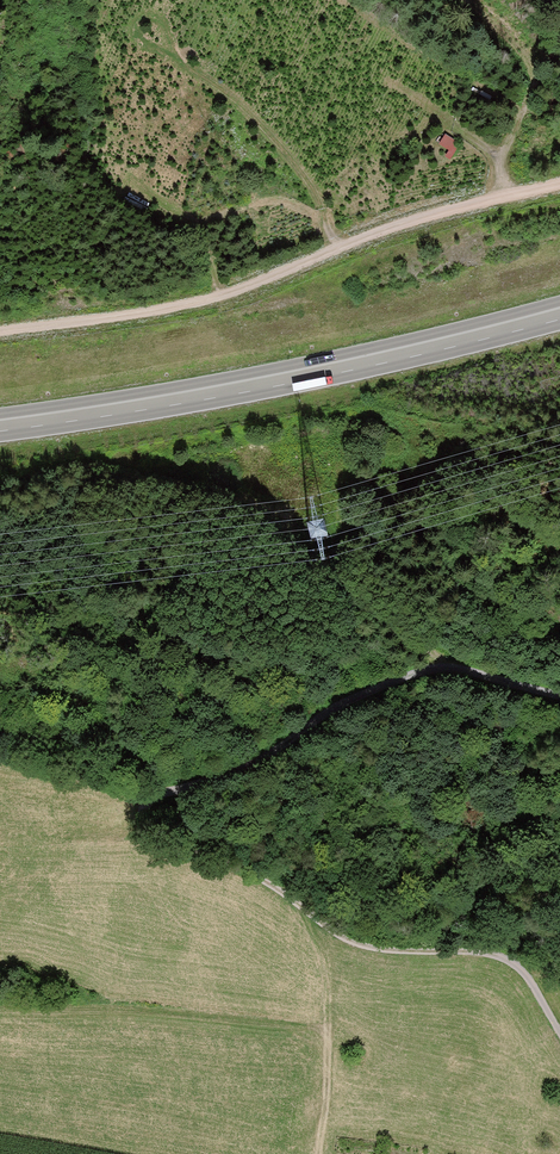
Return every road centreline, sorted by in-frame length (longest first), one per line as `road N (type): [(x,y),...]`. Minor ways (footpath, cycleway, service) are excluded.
road 1 (track): [(0,330),(243,290),(429,218),(559,184)]
road 2 (trunk): [(0,423),(279,379),(559,309)]
road 3 (track): [(139,798),(338,935),(368,947),(491,954),(515,964),(559,1035)]
road 4 (track): [(236,468),(258,527),(450,665),(559,695)]
road 5 (track): [(450,665),(329,708),(240,768),(139,798)]
road 6 (track): [(320,1153),(328,960),(311,915)]
road 7 (track): [(467,0),(519,47),(531,86),(501,163),(509,196)]
road 8 (track): [(139,798),(0,751)]

